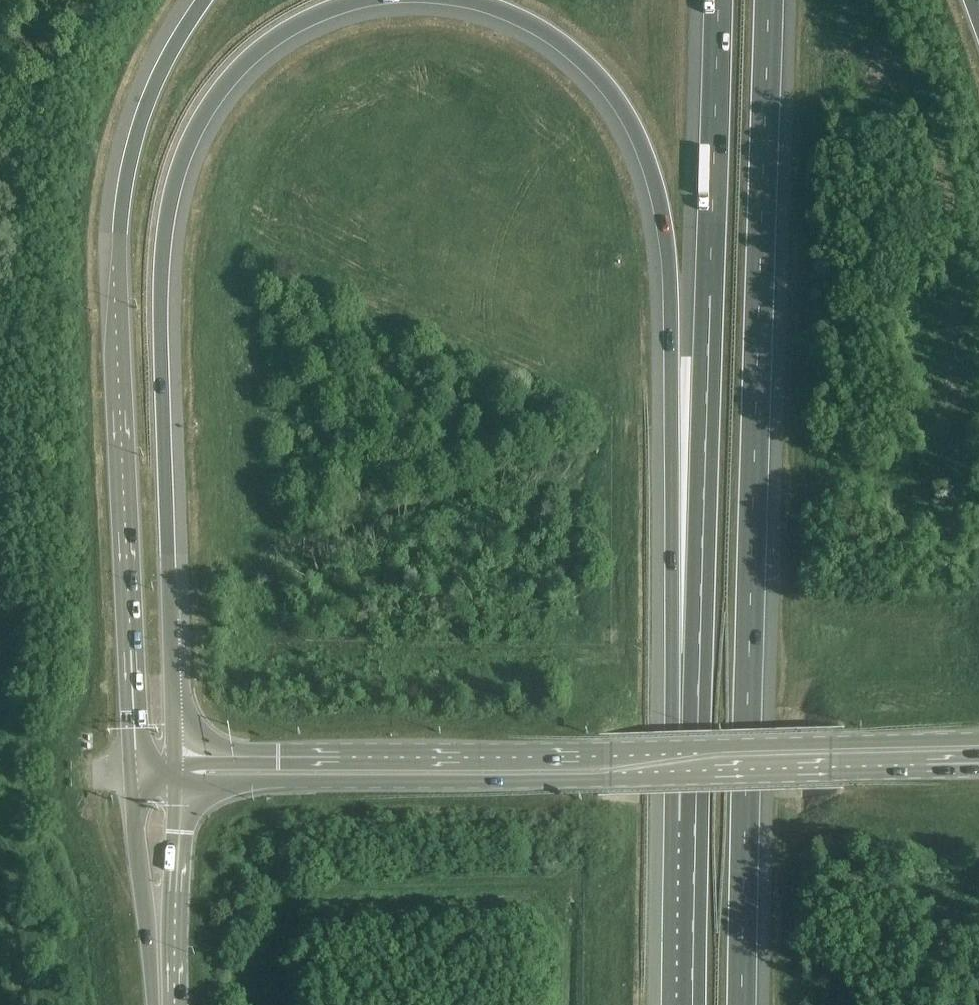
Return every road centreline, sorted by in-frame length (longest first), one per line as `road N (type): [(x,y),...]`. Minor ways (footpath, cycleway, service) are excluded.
road 1 (motorway): [(739,1004),(768,0)]
road 2 (motorway): [(450,0),(516,20),(558,43),(600,82),(650,177),(668,275),(694,824)]
road 3 (motorway): [(175,760),(163,302),(172,206),(196,134),(239,74),(312,19),(389,0)]
road 4 (motorway): [(714,0),(694,824)]
road 5 (primary): [(978,742),(175,760)]
road 6 (primary): [(176,786),(600,784),(978,770)]
road 7 (motorway): [(206,0),(152,95),(125,197),(119,295),(132,773)]
road 8 (secondary): [(132,773),(163,983)]
road 9 (secondary): [(163,983),(176,786)]
road 10 (motorway): [(694,824),(693,1004)]

